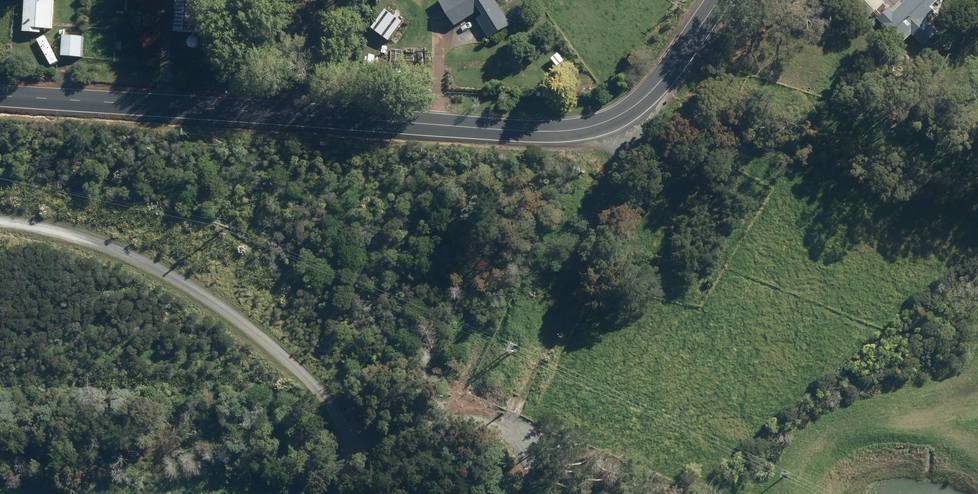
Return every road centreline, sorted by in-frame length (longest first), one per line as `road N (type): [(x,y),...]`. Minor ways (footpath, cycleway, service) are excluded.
road 1 (unclassified): [(0,96),(525,131),(596,126),(650,94),(720,0)]
road 2 (track): [(0,228),(61,232),(177,272),(259,331),(332,397),(345,453),(341,493)]
road 3 (track): [(636,107),(633,151),(494,403)]

